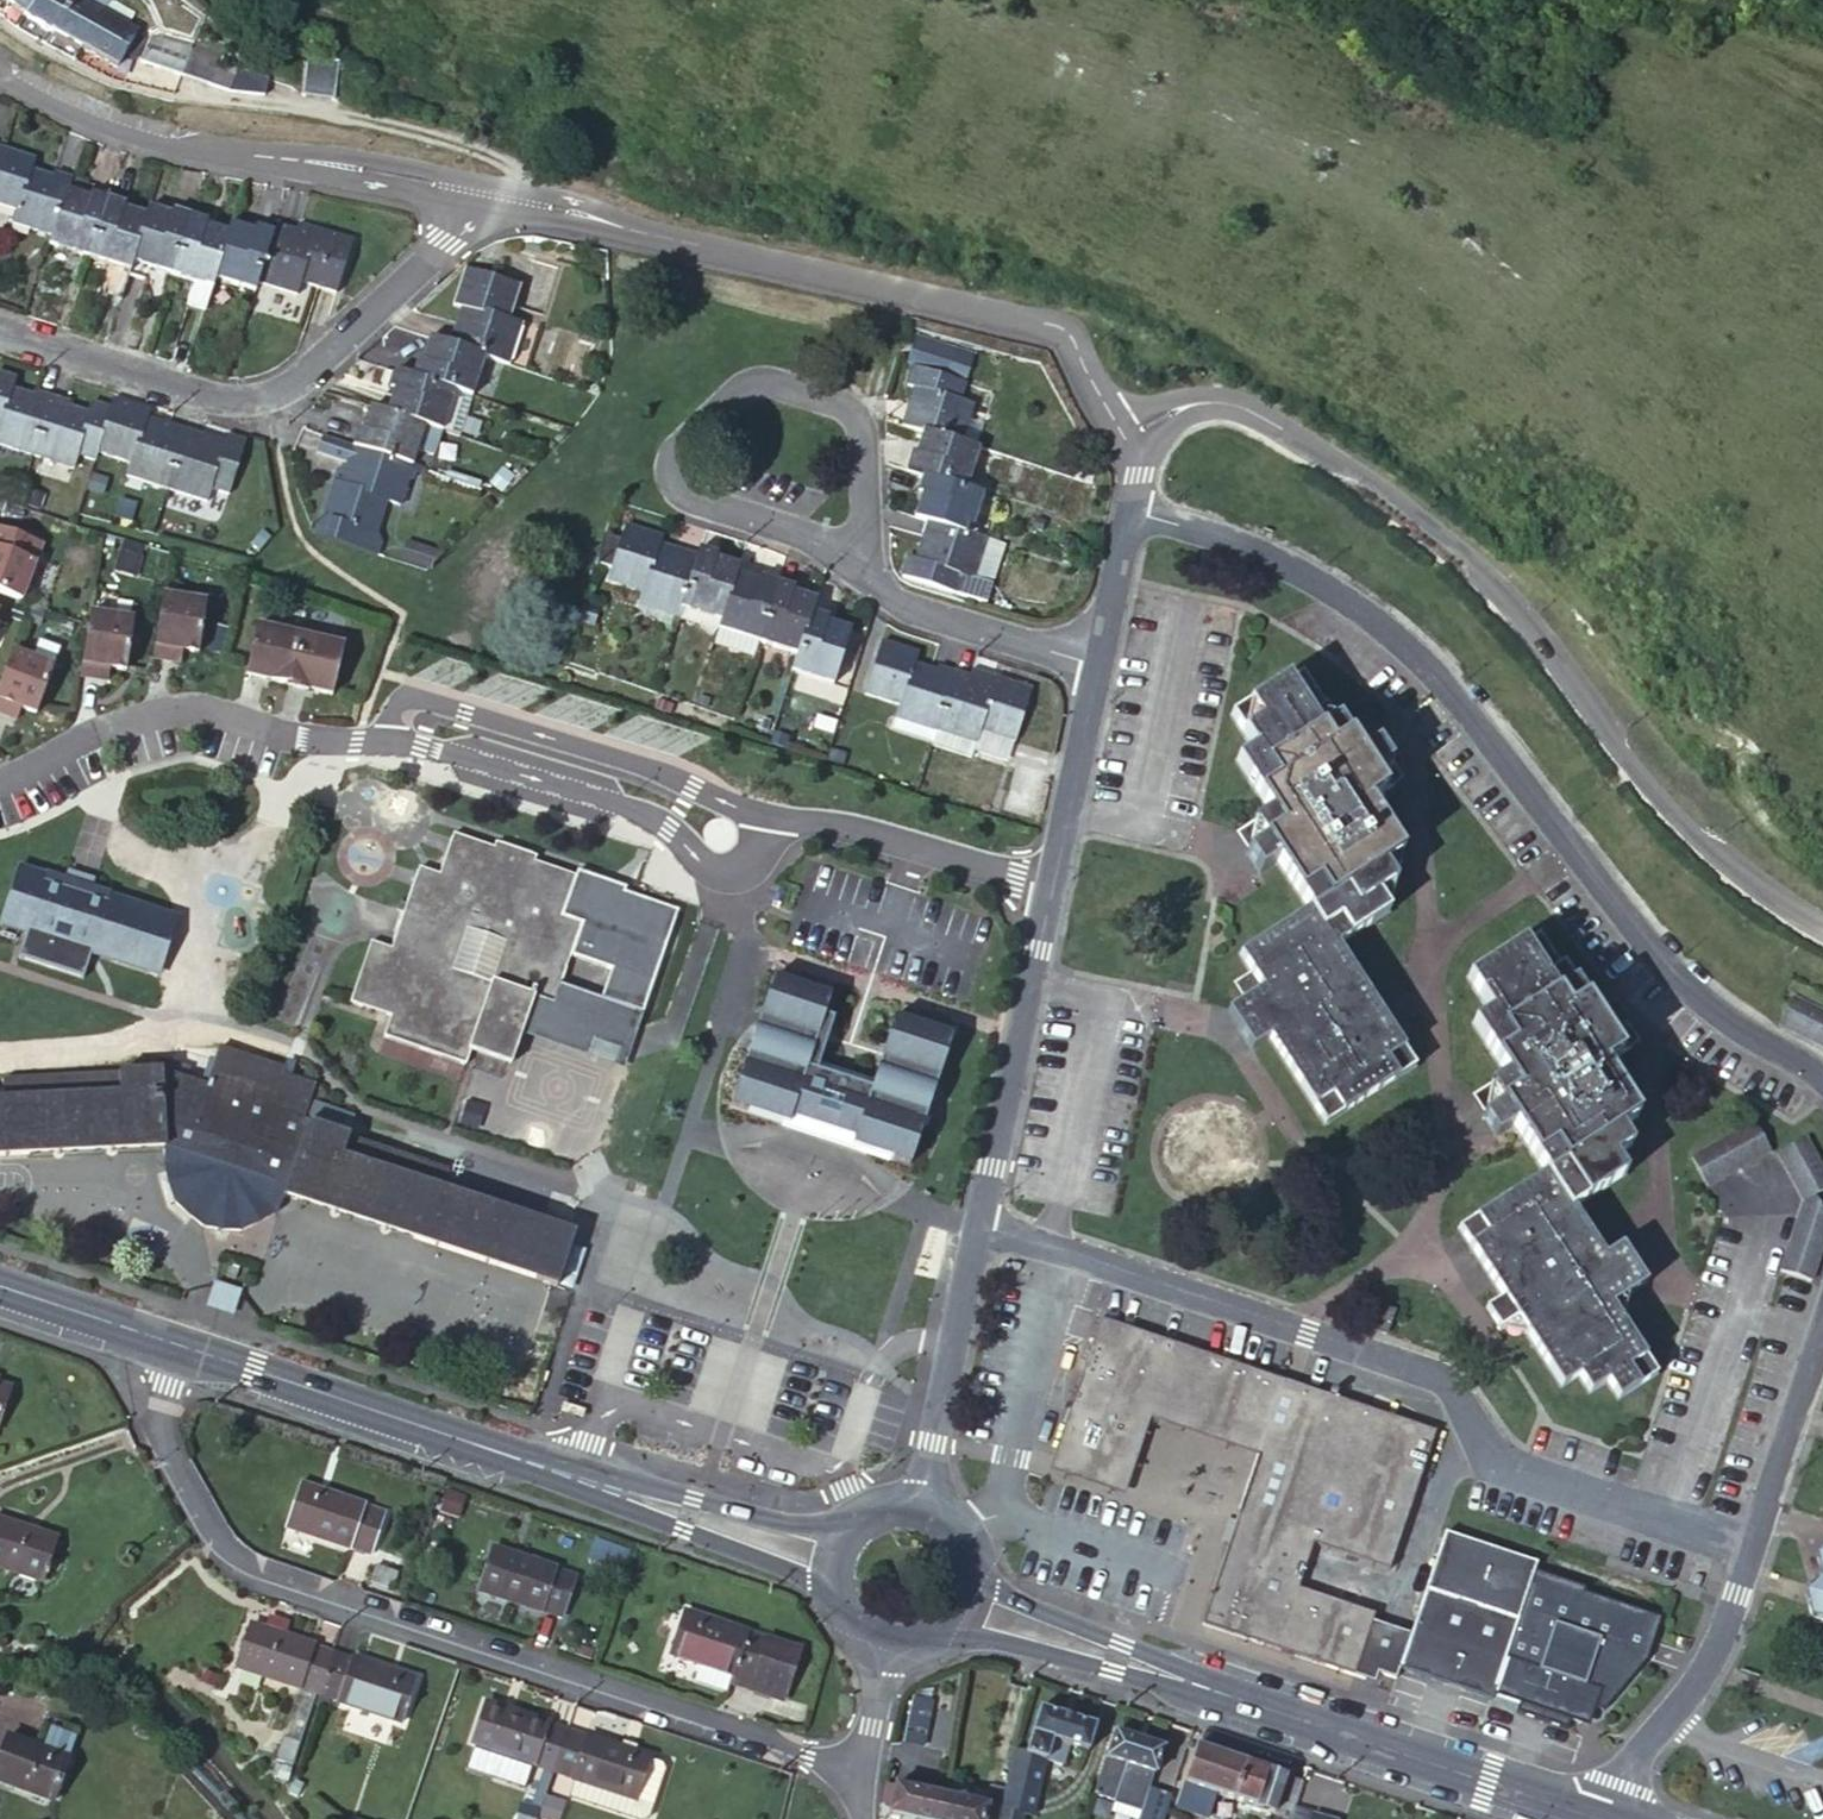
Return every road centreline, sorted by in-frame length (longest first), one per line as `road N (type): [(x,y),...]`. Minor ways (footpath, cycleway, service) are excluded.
road 1 (residential): [(1822,1079),(1654,965),(1460,708),(1361,608),(1247,551),(1130,510)]
road 2 (unclassified): [(1125,437),(1203,402),(1230,403),(1398,497),(1522,613),(1613,745),(1725,865),(1822,930)]
road 3 (residential): [(173,1342),(153,1430),(215,1550),(247,1569),(860,1776)]
road 4 (unclassified): [(977,1220),(1445,1380),(1486,1463),(1742,1551)]
road 5 (residential): [(0,770),(142,706),(216,709),(687,830)]
road 6 (residential): [(1125,437),(1060,327),(505,197)]
road 7 (residential): [(0,327),(188,388),(238,395),(275,387),(486,193)]
road 8 (residential): [(0,21),(42,53),(116,84),(176,97),(312,107),(505,159),(505,197)]
road 9 (residential): [(486,193),(139,135),(0,66)]
road 10 (secondary): [(173,1342),(620,1494)]
road 11 (secondary): [(1203,1686),(1605,1818)]
road 12 (residential): [(867,551),(858,519),(857,421),(838,398),(761,379),(730,397),(670,450),(670,484),(688,497)]
road 13 (unclassified): [(977,1220),(1033,986),(1038,885)]
road 14 (residential): [(1605,1818),(1658,1720),(1708,1654),(1742,1551)]
road 15 (unclassified): [(916,1503),(977,1220)]
road 16 (residential): [(771,825),(1038,885)]
road 17 (residential): [(1097,669),(888,596),(867,551)]
road 18 (secondary): [(939,1637),(1203,1686)]
road 19 (residential): [(1742,1551),(1822,1310)]
road 20 (secondary): [(1203,1686),(975,1579)]
road 21 (secondary): [(851,1523),(809,1526),(620,1494)]
road 22 (secondary): [(620,1494),(830,1589)]
road 23 (unclassified): [(1038,885),(1097,669)]
road 24 (residential): [(688,497),(867,551)]
road 25 (secondary): [(0,1285),(173,1342)]
road 26 (unclassified): [(1097,669),(1130,510)]
road 27 (residential): [(687,830),(699,864),(720,876),(752,870),(769,849),(771,825)]
road 28 (residential): [(894,1647),(878,1672),(860,1776)]

